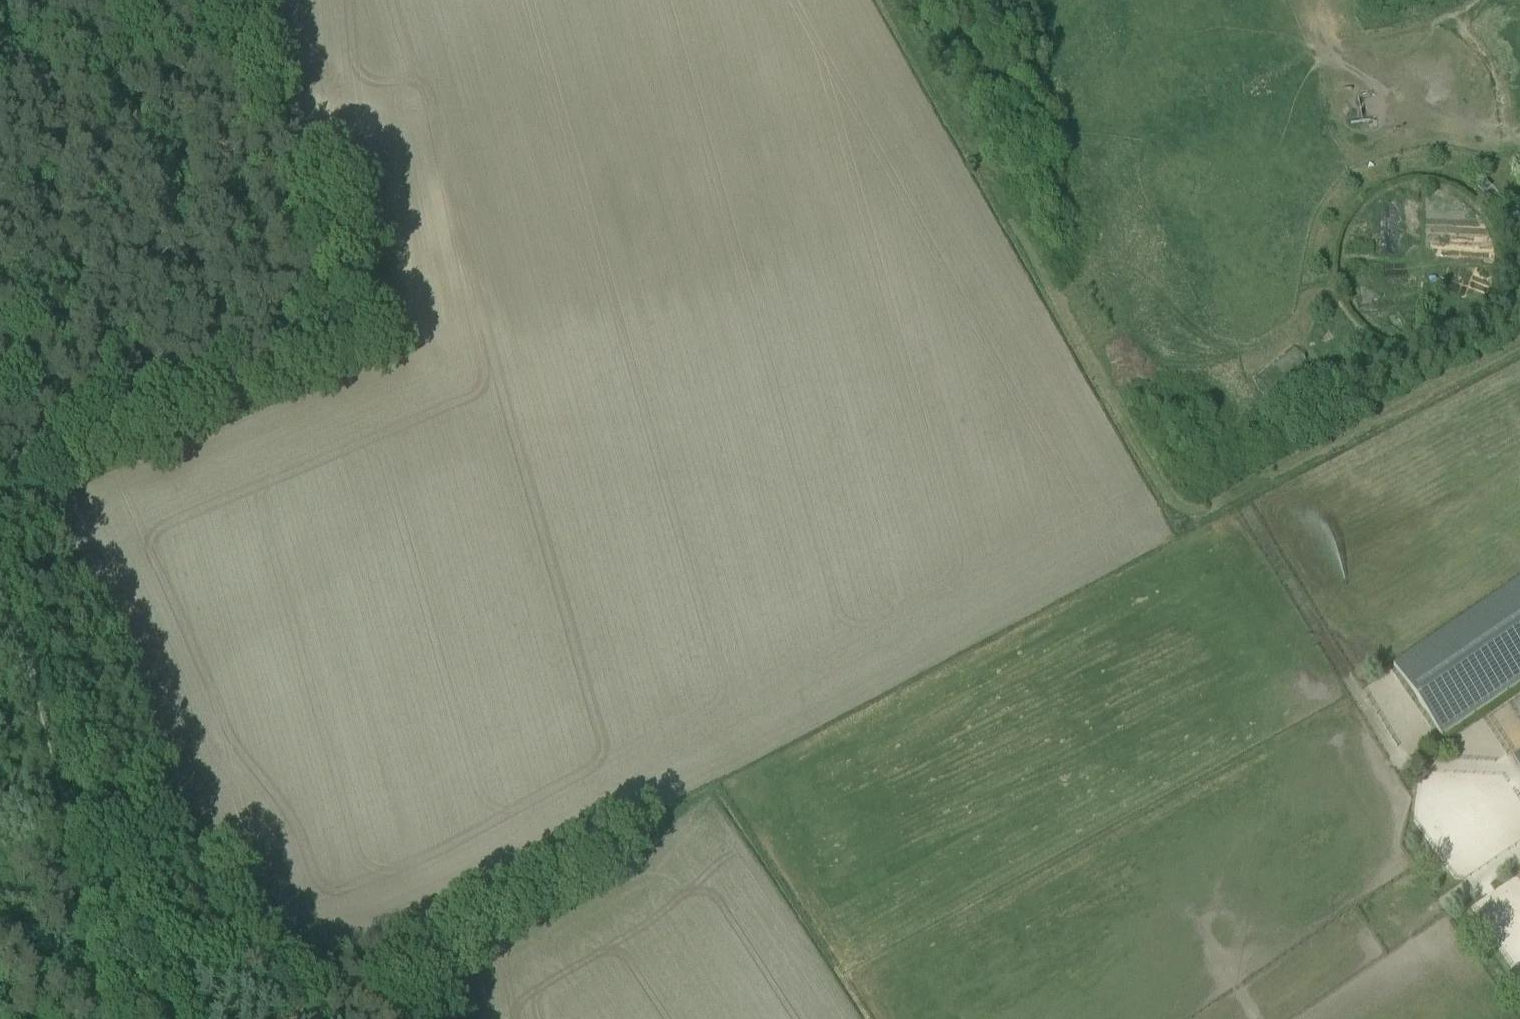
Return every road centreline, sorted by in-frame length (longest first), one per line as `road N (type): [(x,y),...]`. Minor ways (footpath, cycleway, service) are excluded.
road 1 (track): [(0,591),(71,836),(97,1018)]
road 2 (track): [(1402,760),(1250,510)]

